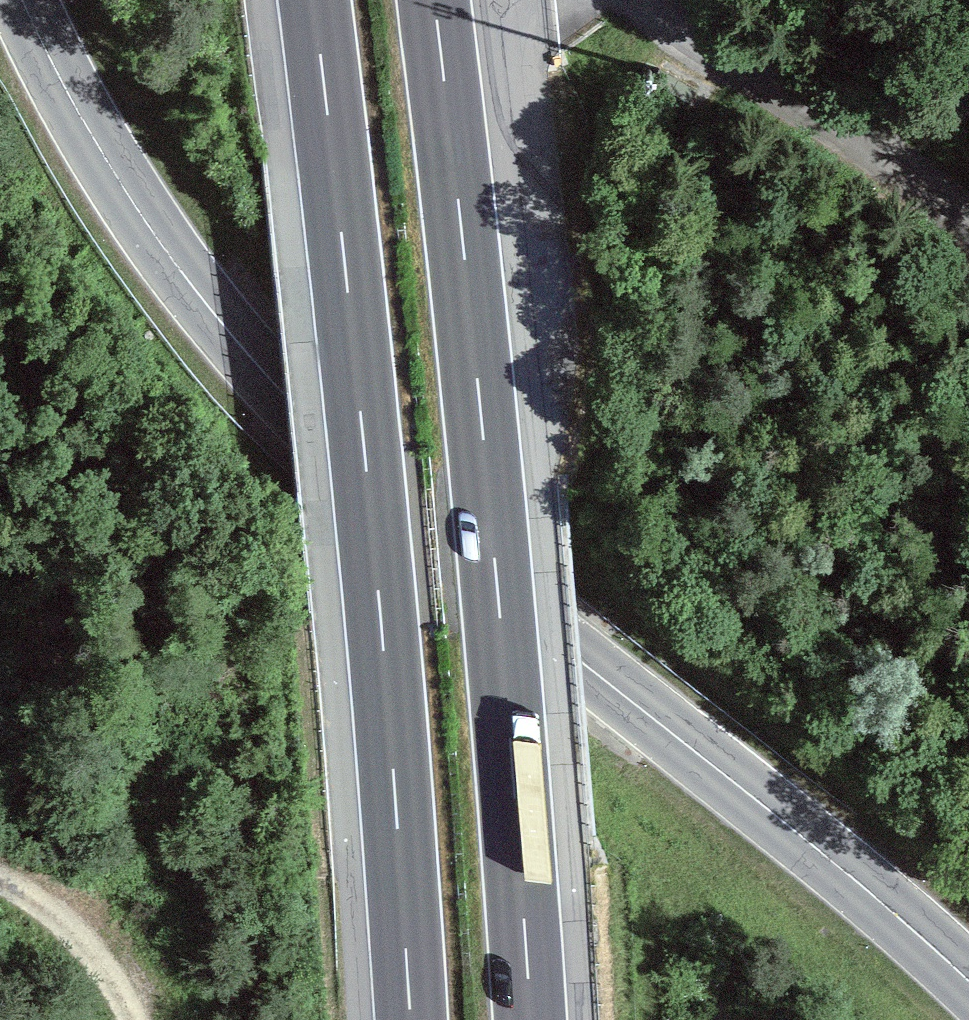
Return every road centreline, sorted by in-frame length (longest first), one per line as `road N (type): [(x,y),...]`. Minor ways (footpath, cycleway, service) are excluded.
road 1 (secondary): [(23,0),(85,124),(147,222),(280,390),(446,552),(834,862),(968,982)]
road 2 (motorway): [(313,0),(385,677),(409,1019)]
road 3 (motorway): [(530,1019),(479,401),(434,0)]
road 4 (unclassified): [(968,226),(833,110),(646,0)]
road 5 (track): [(134,1019),(84,940),(41,902),(0,881)]

